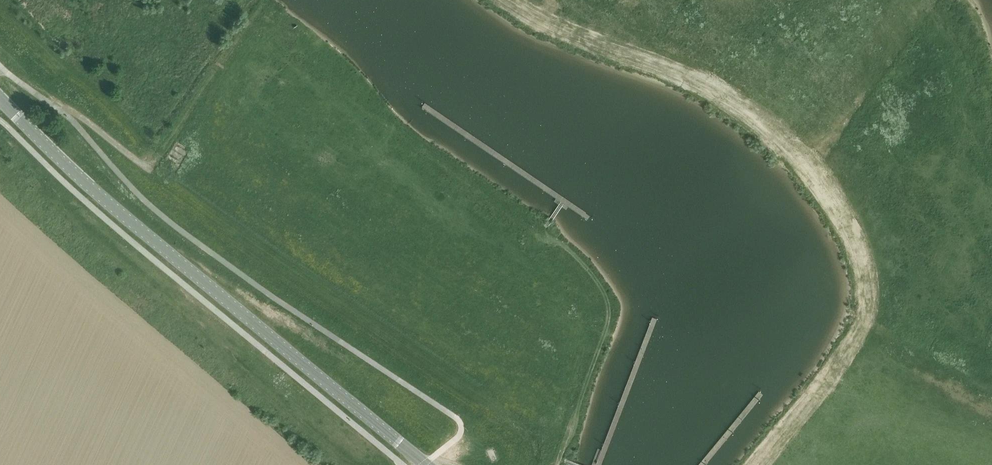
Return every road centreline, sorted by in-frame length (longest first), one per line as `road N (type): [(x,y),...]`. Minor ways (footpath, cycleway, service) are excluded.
road 1 (secondary): [(426,464),(120,214),(0,98)]

